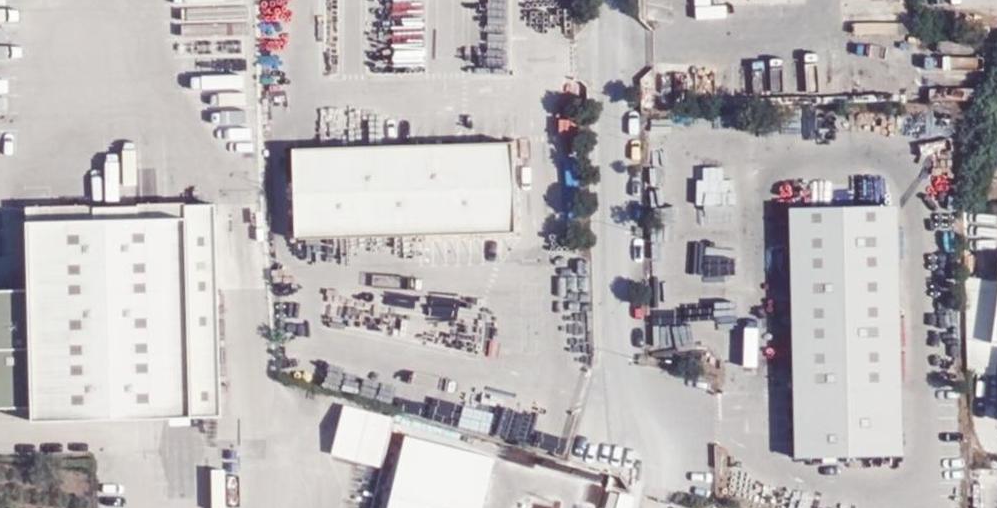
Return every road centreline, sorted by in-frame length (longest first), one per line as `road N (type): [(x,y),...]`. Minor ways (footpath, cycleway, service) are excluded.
road 1 (unclassified): [(617,0),(625,351),(655,495)]

